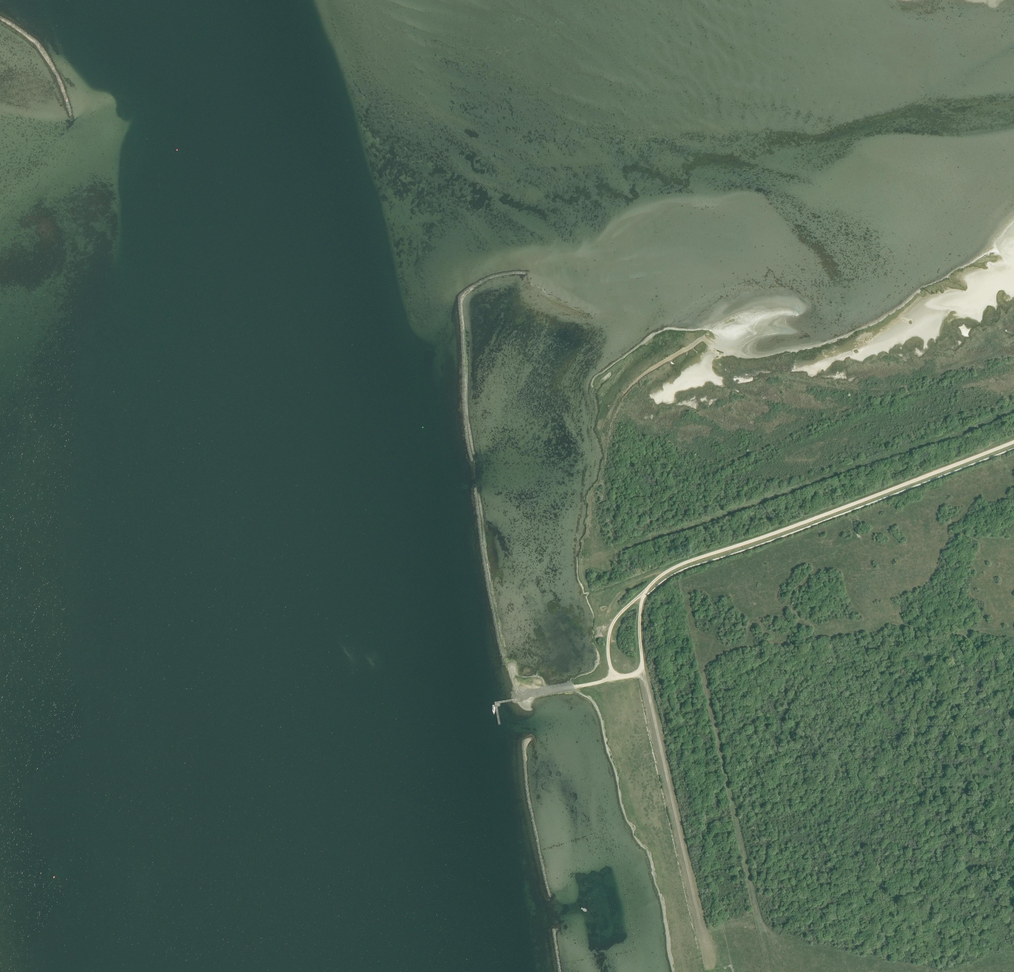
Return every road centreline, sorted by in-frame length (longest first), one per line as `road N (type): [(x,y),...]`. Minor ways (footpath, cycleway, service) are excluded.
road 1 (track): [(712,971),(640,671)]

